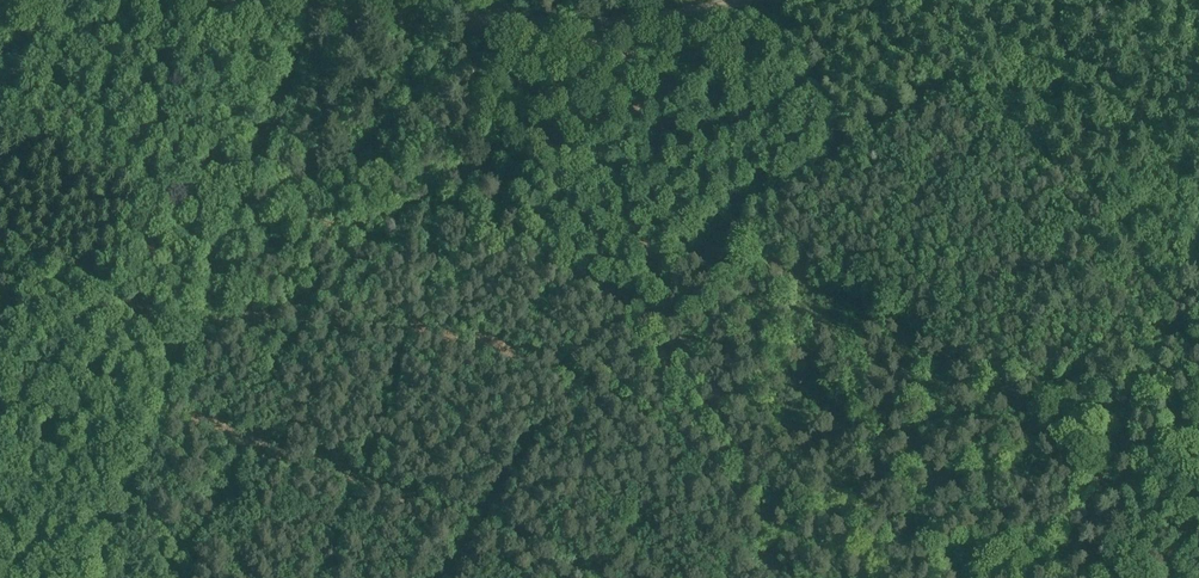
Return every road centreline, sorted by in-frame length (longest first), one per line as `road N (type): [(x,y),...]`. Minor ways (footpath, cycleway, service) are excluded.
road 1 (track): [(778,577),(700,394),(589,272),(522,228),(473,130),(467,81),(484,33),(482,0)]
road 2 (track): [(714,0),(612,20),(509,22),(302,0)]

